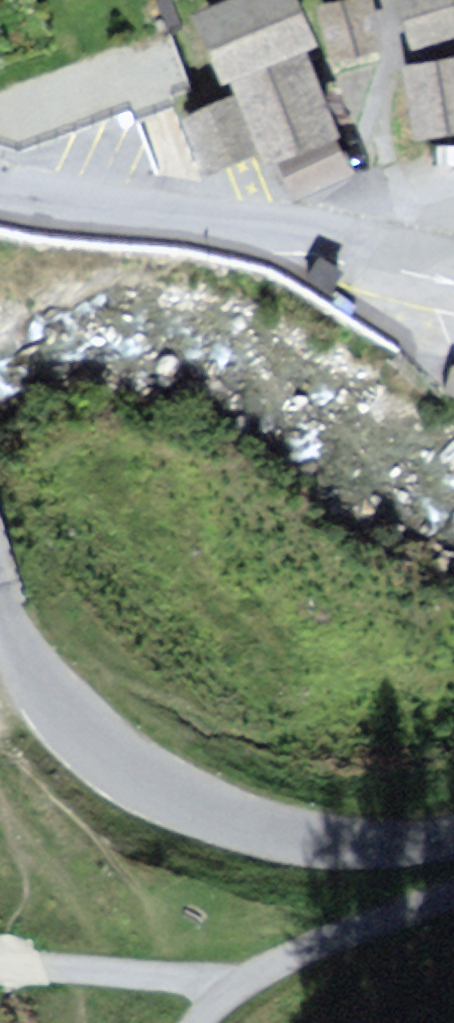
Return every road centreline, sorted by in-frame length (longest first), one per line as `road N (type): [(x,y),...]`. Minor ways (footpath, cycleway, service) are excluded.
road 1 (tertiary): [(0,577),(25,661),(85,729),(156,772),(321,825),(390,835),(453,831)]
road 2 (residential): [(0,188),(377,248)]
road 3 (residential): [(453,873),(369,911),(199,1022)]

